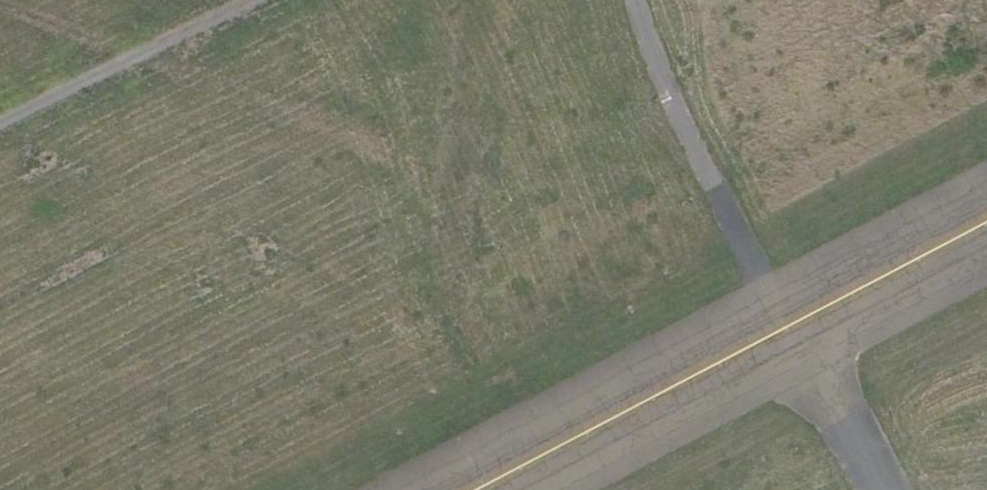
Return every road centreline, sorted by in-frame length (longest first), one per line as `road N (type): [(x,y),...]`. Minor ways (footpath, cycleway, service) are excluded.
road 1 (track): [(0,125),(252,0)]

